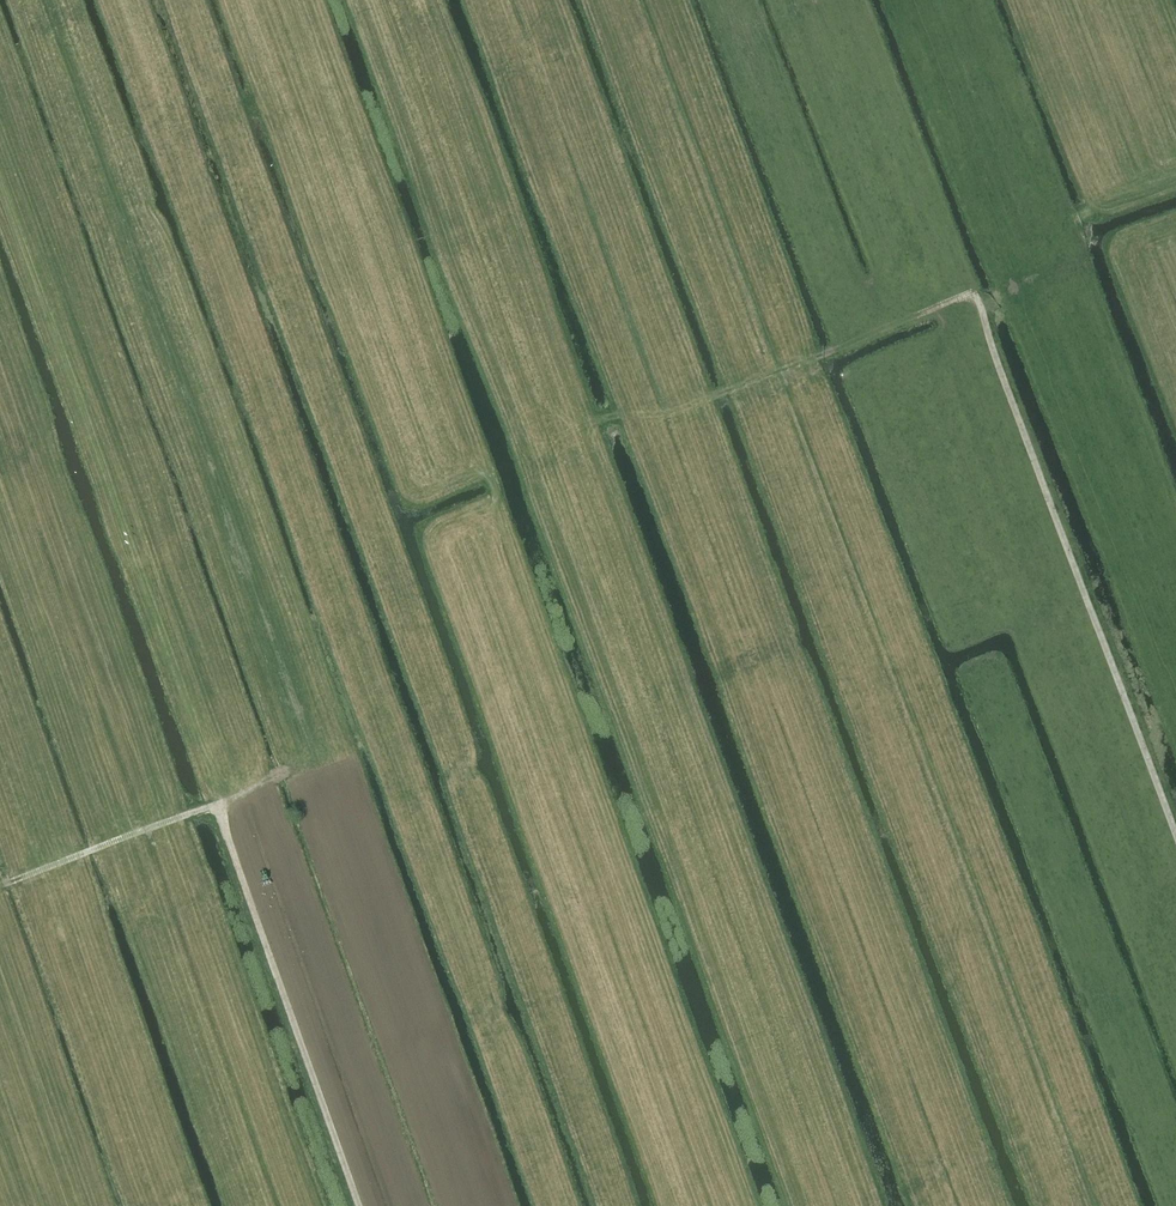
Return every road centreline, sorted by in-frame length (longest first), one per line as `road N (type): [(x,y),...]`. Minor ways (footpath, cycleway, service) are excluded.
road 1 (track): [(360,1205),(216,805),(0,885)]
road 2 (track): [(1175,830),(976,297),(926,313)]

